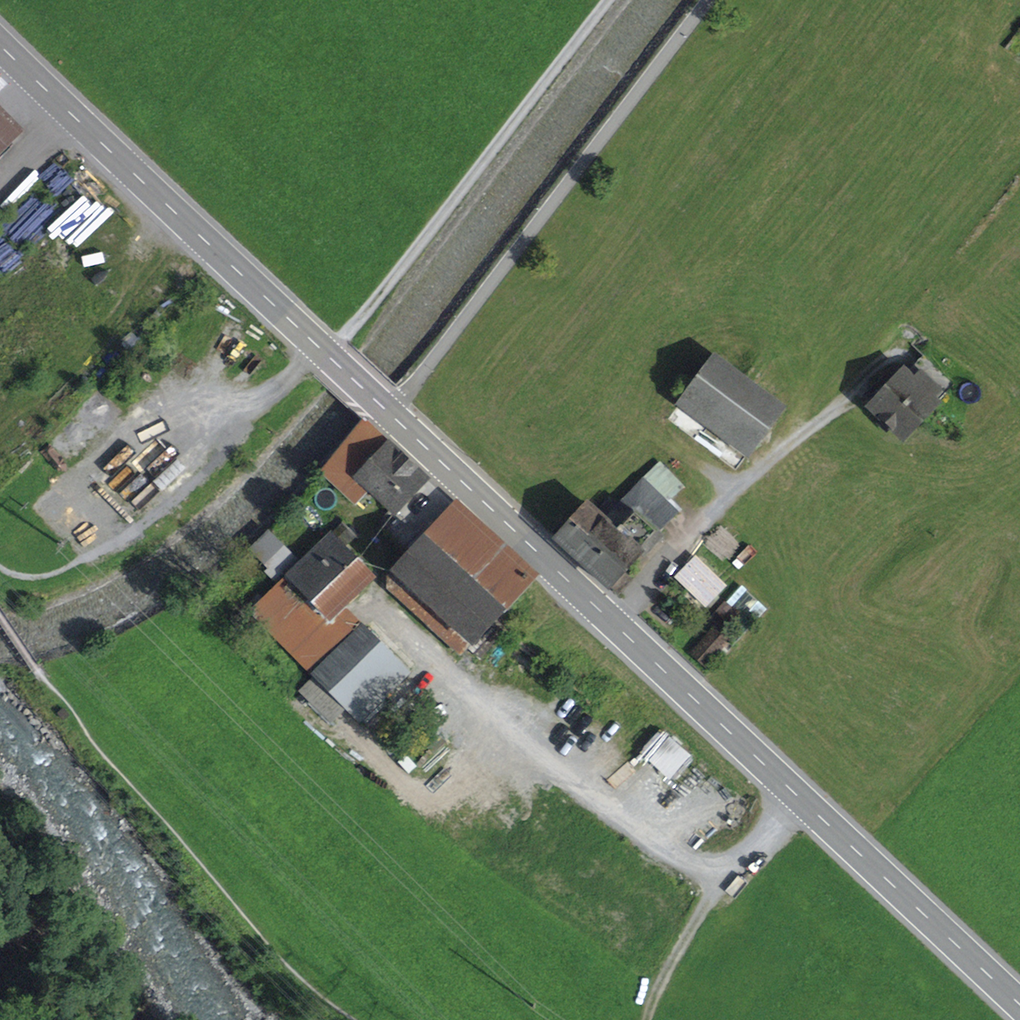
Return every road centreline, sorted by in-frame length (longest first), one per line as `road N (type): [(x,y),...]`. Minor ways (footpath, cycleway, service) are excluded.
road 1 (secondary): [(390,413),(1019,1005)]
road 2 (secondary): [(0,42),(390,413)]
road 3 (residential): [(390,413),(708,0)]
road 4 (track): [(609,0),(333,361)]
road 5 (track): [(717,878),(665,965),(646,1019)]

